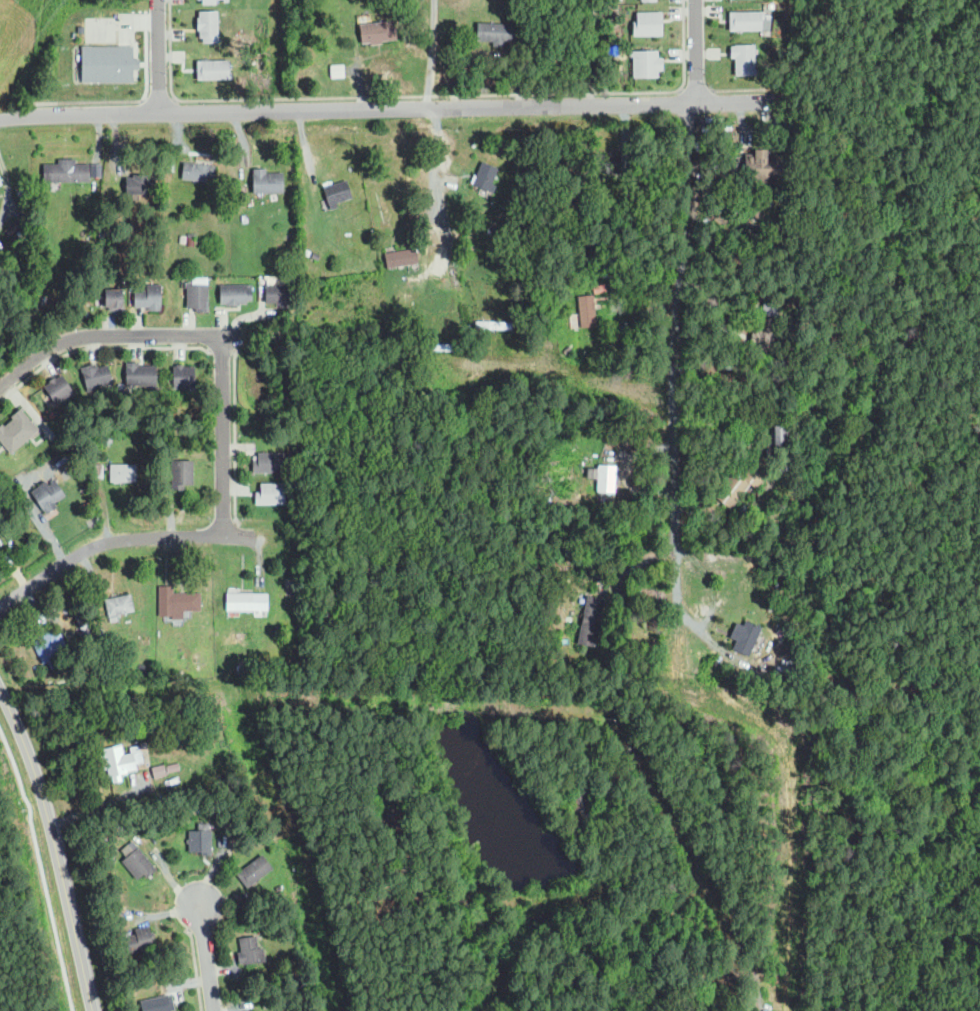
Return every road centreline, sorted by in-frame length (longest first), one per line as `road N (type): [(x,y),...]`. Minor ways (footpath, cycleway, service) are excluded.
road 1 (residential): [(0,120),(776,98)]
road 2 (residential): [(691,101),(692,175),(676,313),(679,612),(705,638)]
road 3 (tertiary): [(93,1010),(41,791),(0,696)]
road 4 (residential): [(0,607),(105,539),(266,540)]
road 5 (residential): [(0,383),(35,354),(74,337),(239,336)]
road 6 (residential): [(226,336),(226,540)]

